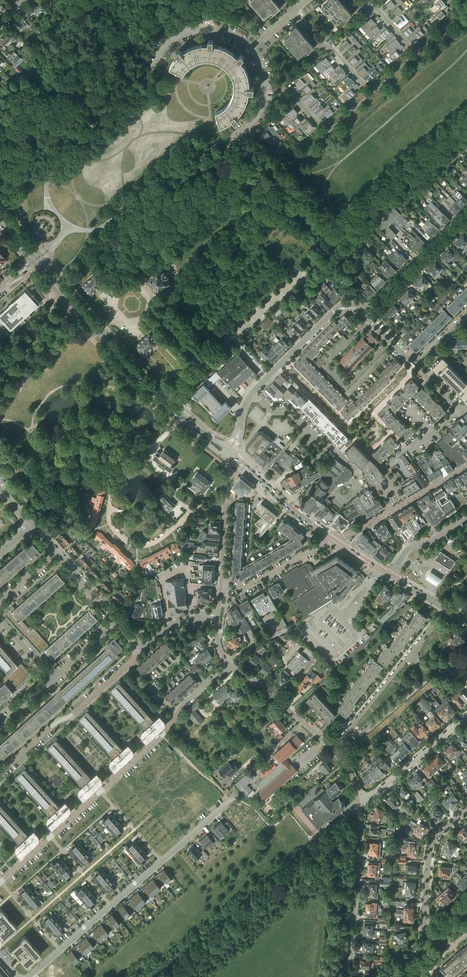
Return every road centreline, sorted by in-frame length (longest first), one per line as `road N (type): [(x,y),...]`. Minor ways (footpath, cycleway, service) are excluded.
road 1 (residential): [(251,49),(212,29),(168,44),(143,82),(50,172),(49,203),(68,226)]
road 2 (residential): [(231,800),(28,976)]
road 3 (residential): [(68,226),(104,227),(151,182),(241,133),(259,112),(264,89)]
road 4 (residential): [(0,773),(116,676),(139,645)]
road 5 (primary): [(36,261),(153,394)]
road 6 (residential): [(346,976),(357,802)]
road 7 (residential): [(109,501),(113,528),(139,546),(161,539),(192,510),(225,506)]
road 8 (residential): [(252,393),(334,312),(365,308)]
road 9 (residential): [(433,938),(424,924),(431,845),(466,810)]
road 10 (residential): [(365,308),(466,211)]
road 11 (residential): [(357,802),(466,716)]
road 12 (residential): [(331,749),(229,664)]
road 13 (residential): [(346,731),(358,735),(425,679),(412,652)]
road 14 (residential): [(353,469),(291,413),(271,410),(252,393)]
road 15 (residential): [(221,587),(245,588),(334,542)]

